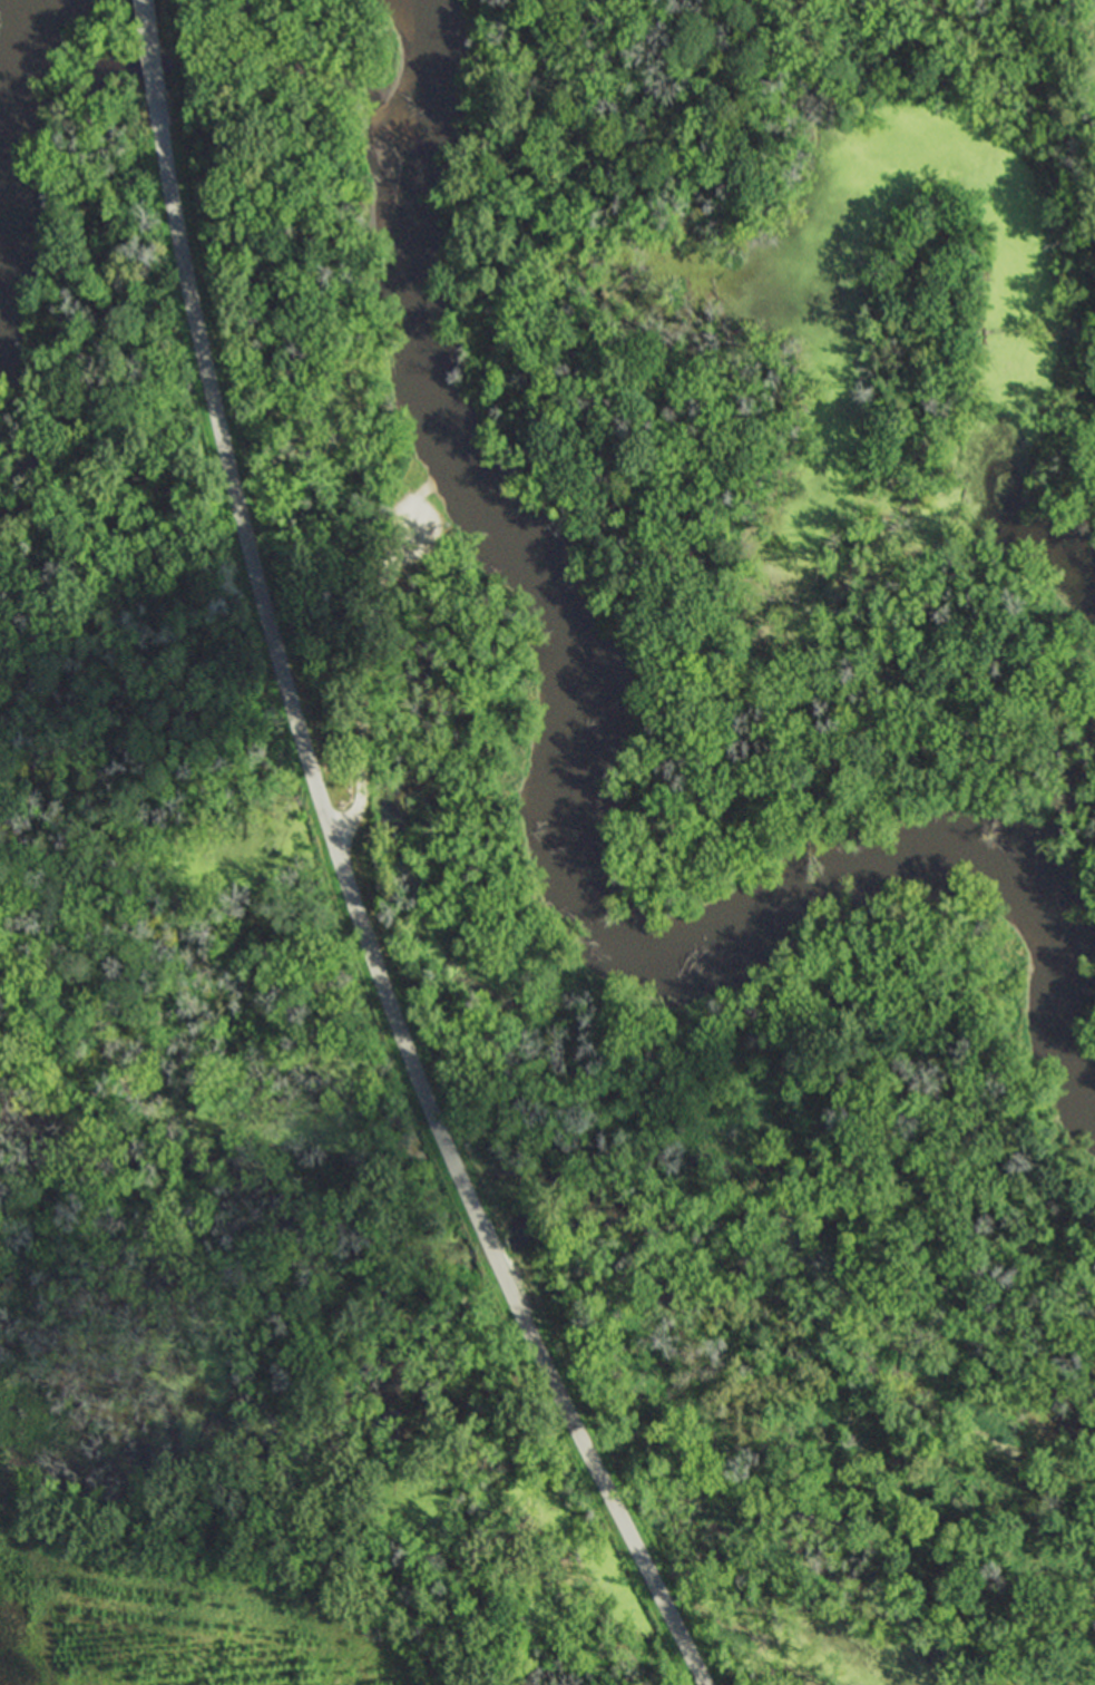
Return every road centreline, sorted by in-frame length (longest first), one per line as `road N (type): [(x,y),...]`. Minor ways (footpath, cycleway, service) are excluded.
road 1 (tertiary): [(710,1684),(534,1332),(452,1150),(338,854),(225,456),(155,90)]

